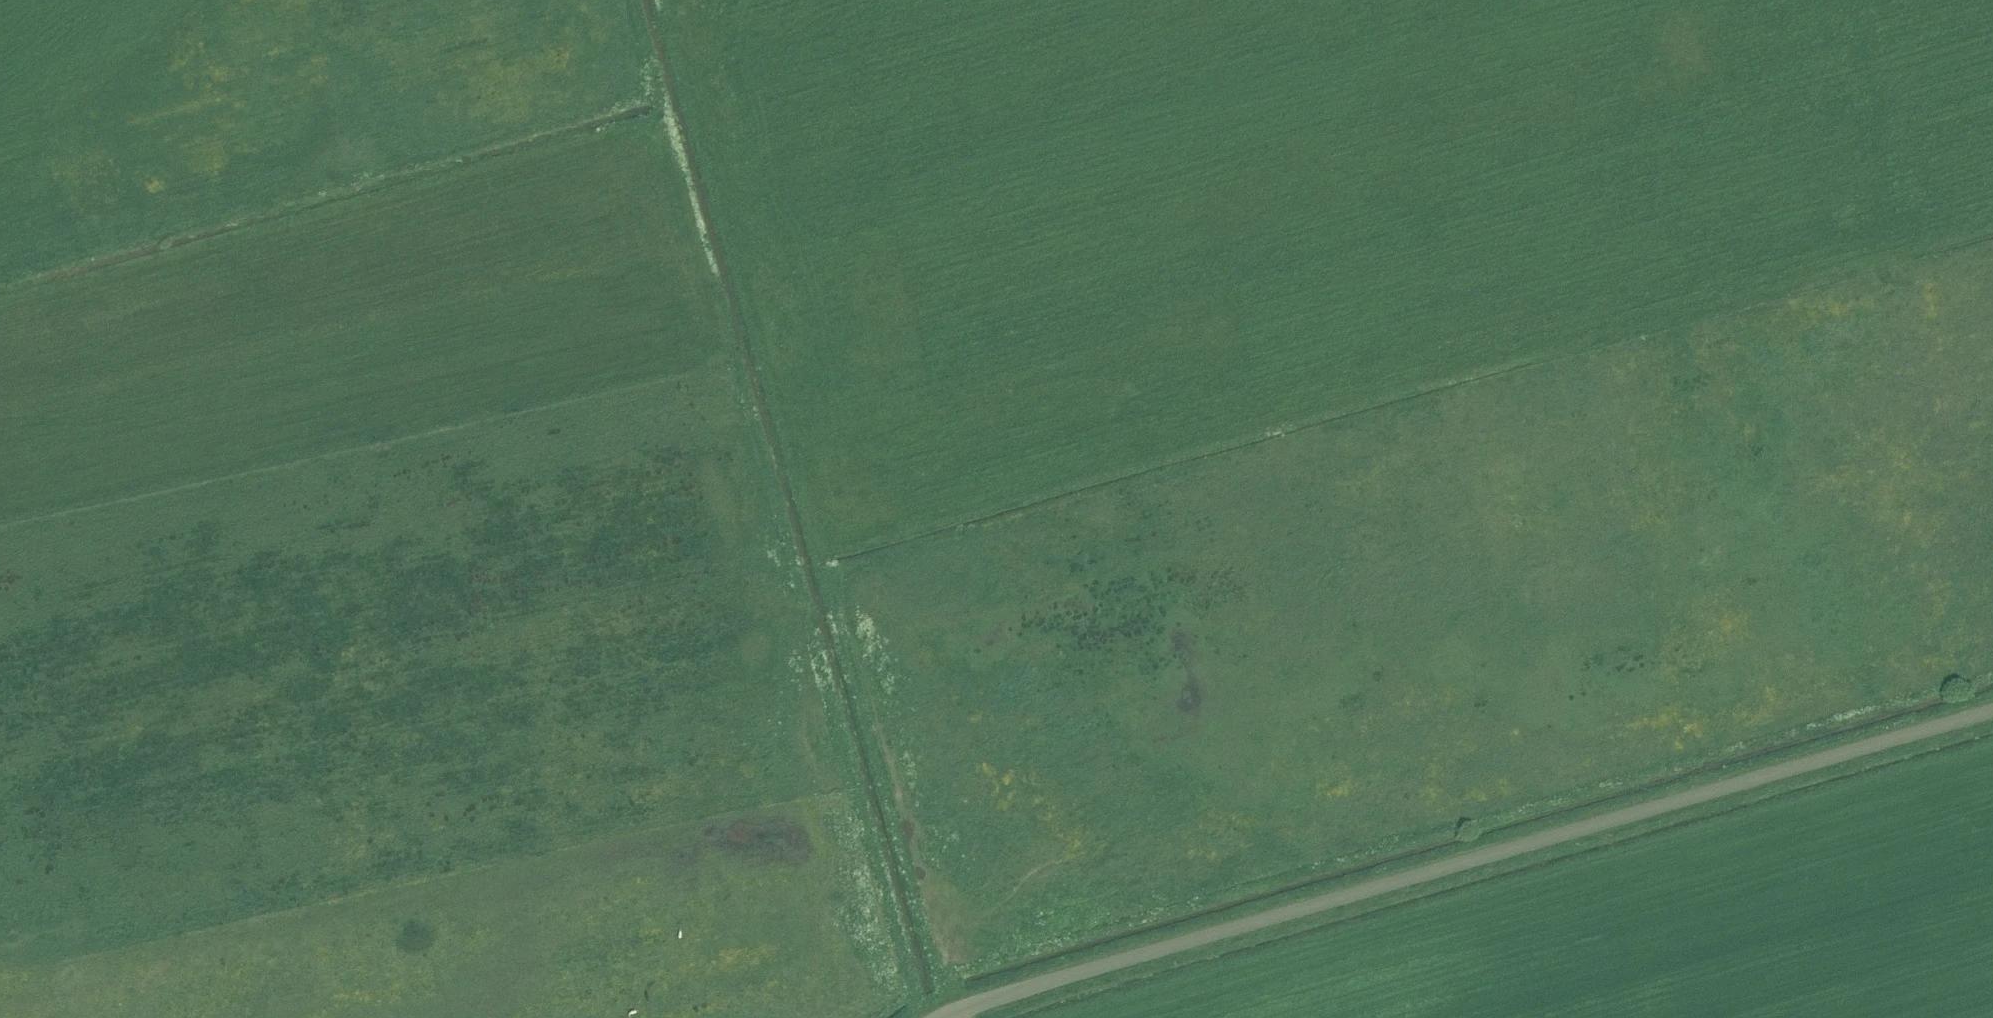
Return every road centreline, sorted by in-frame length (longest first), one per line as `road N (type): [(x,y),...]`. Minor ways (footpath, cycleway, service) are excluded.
road 1 (unclassified): [(946,1017),(1992,714)]

